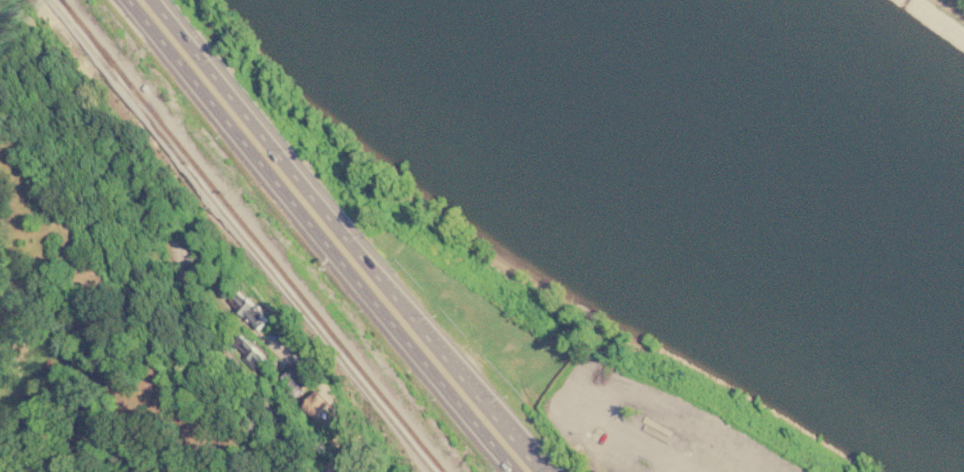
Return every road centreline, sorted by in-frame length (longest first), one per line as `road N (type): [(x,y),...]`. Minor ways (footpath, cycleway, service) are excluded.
road 1 (primary): [(555,471),(159,0)]
road 2 (primary): [(128,0),(517,471)]
road 3 (residential): [(295,471),(297,450),(173,277),(170,258),(183,254),(289,360)]

